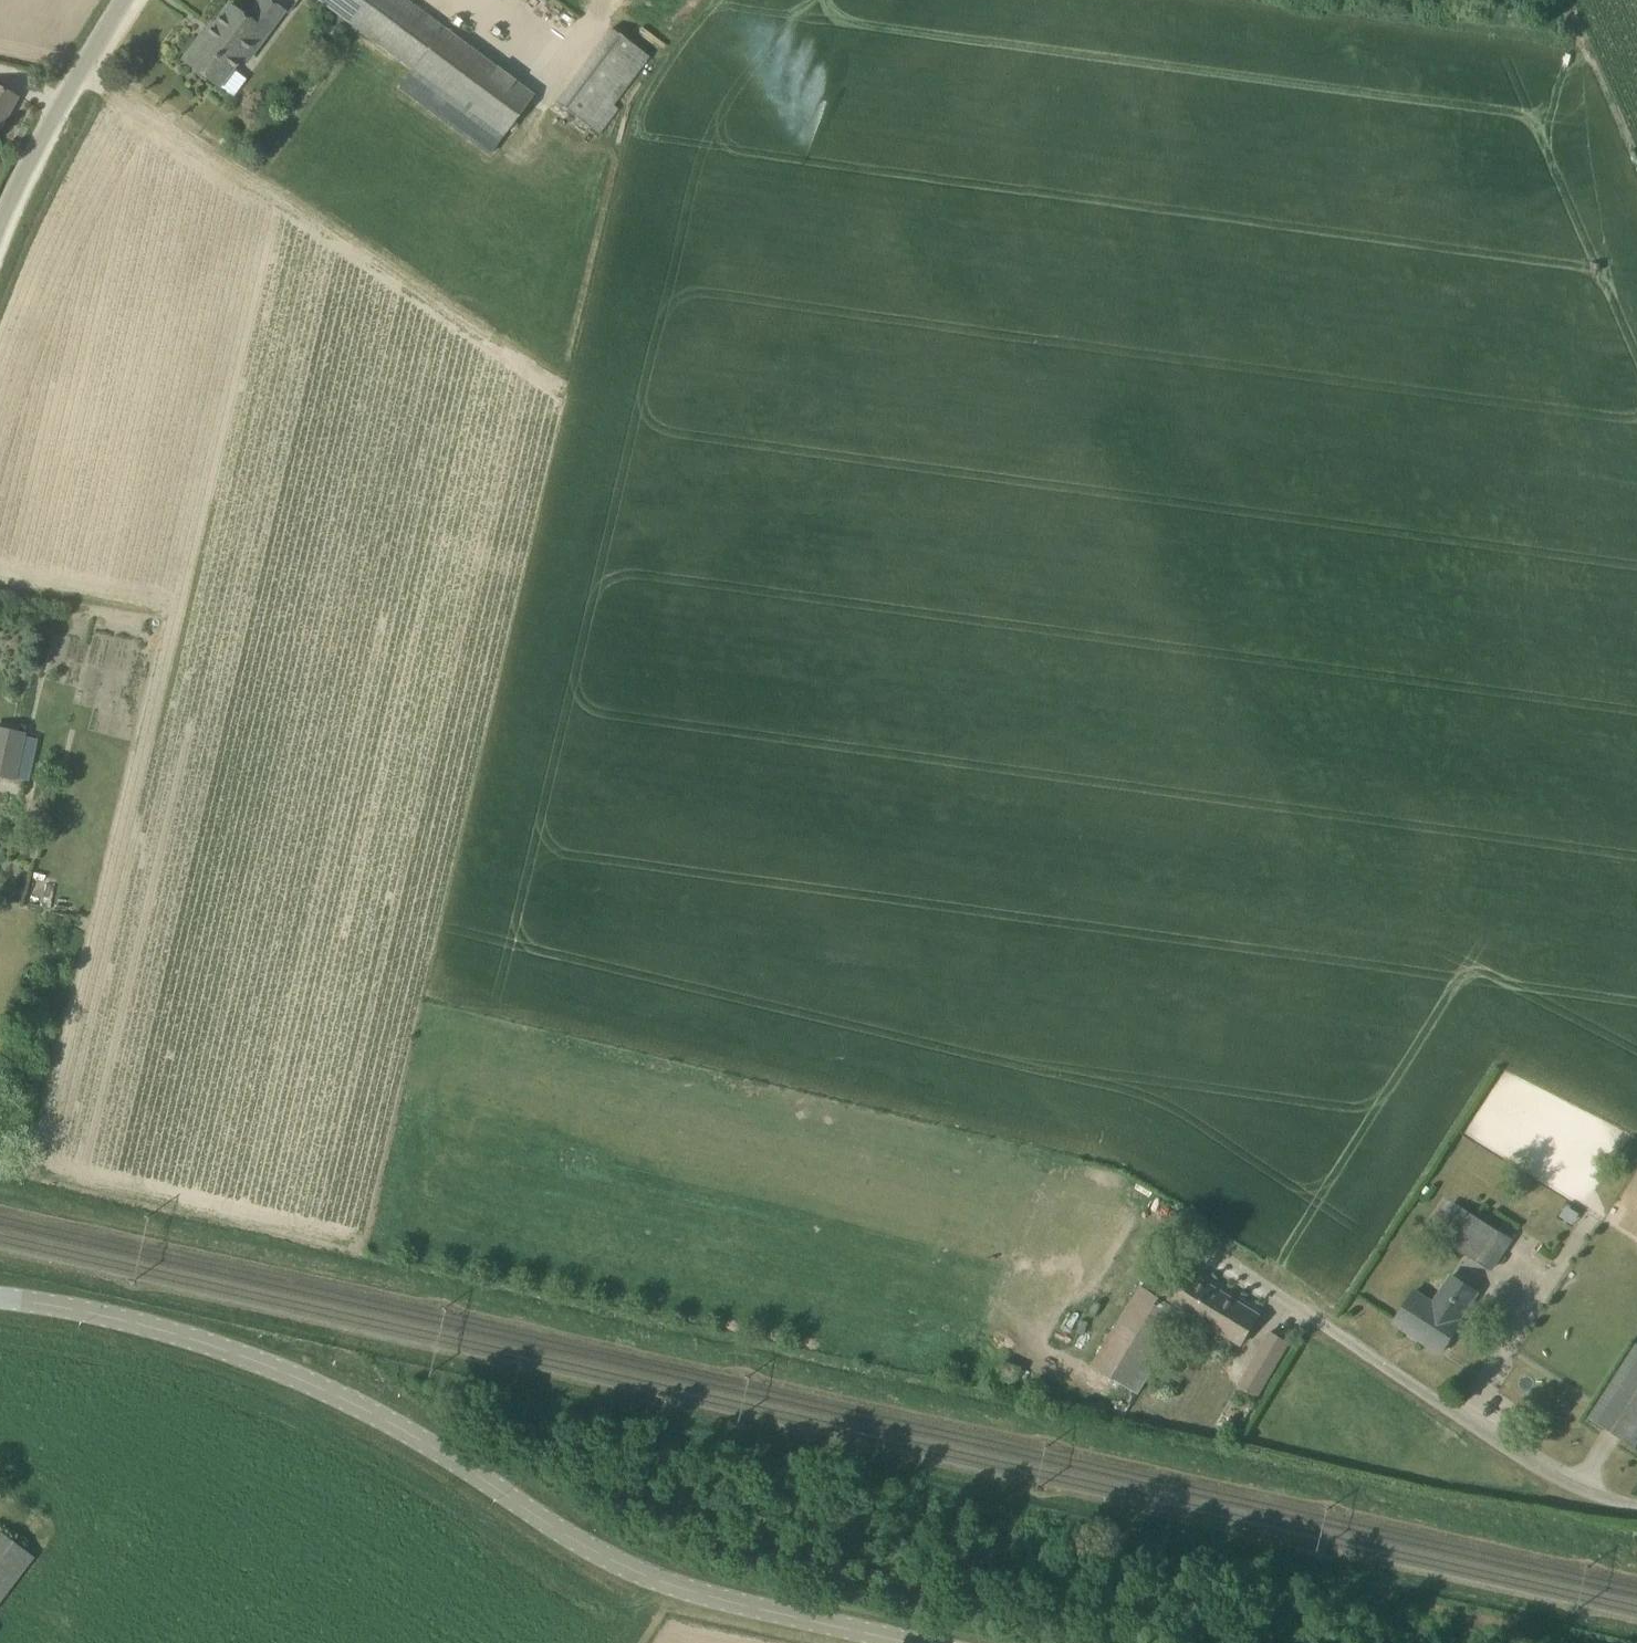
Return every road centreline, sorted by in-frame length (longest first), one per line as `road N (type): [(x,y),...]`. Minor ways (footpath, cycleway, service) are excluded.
road 1 (unclassified): [(939,1642),(661,1573),(571,1534),(422,1437),(294,1375),(157,1325),(0,1299)]
road 2 (unclassified): [(1636,1499),(1246,1279)]
road 3 (unclassified): [(0,243),(49,122),(126,0)]

